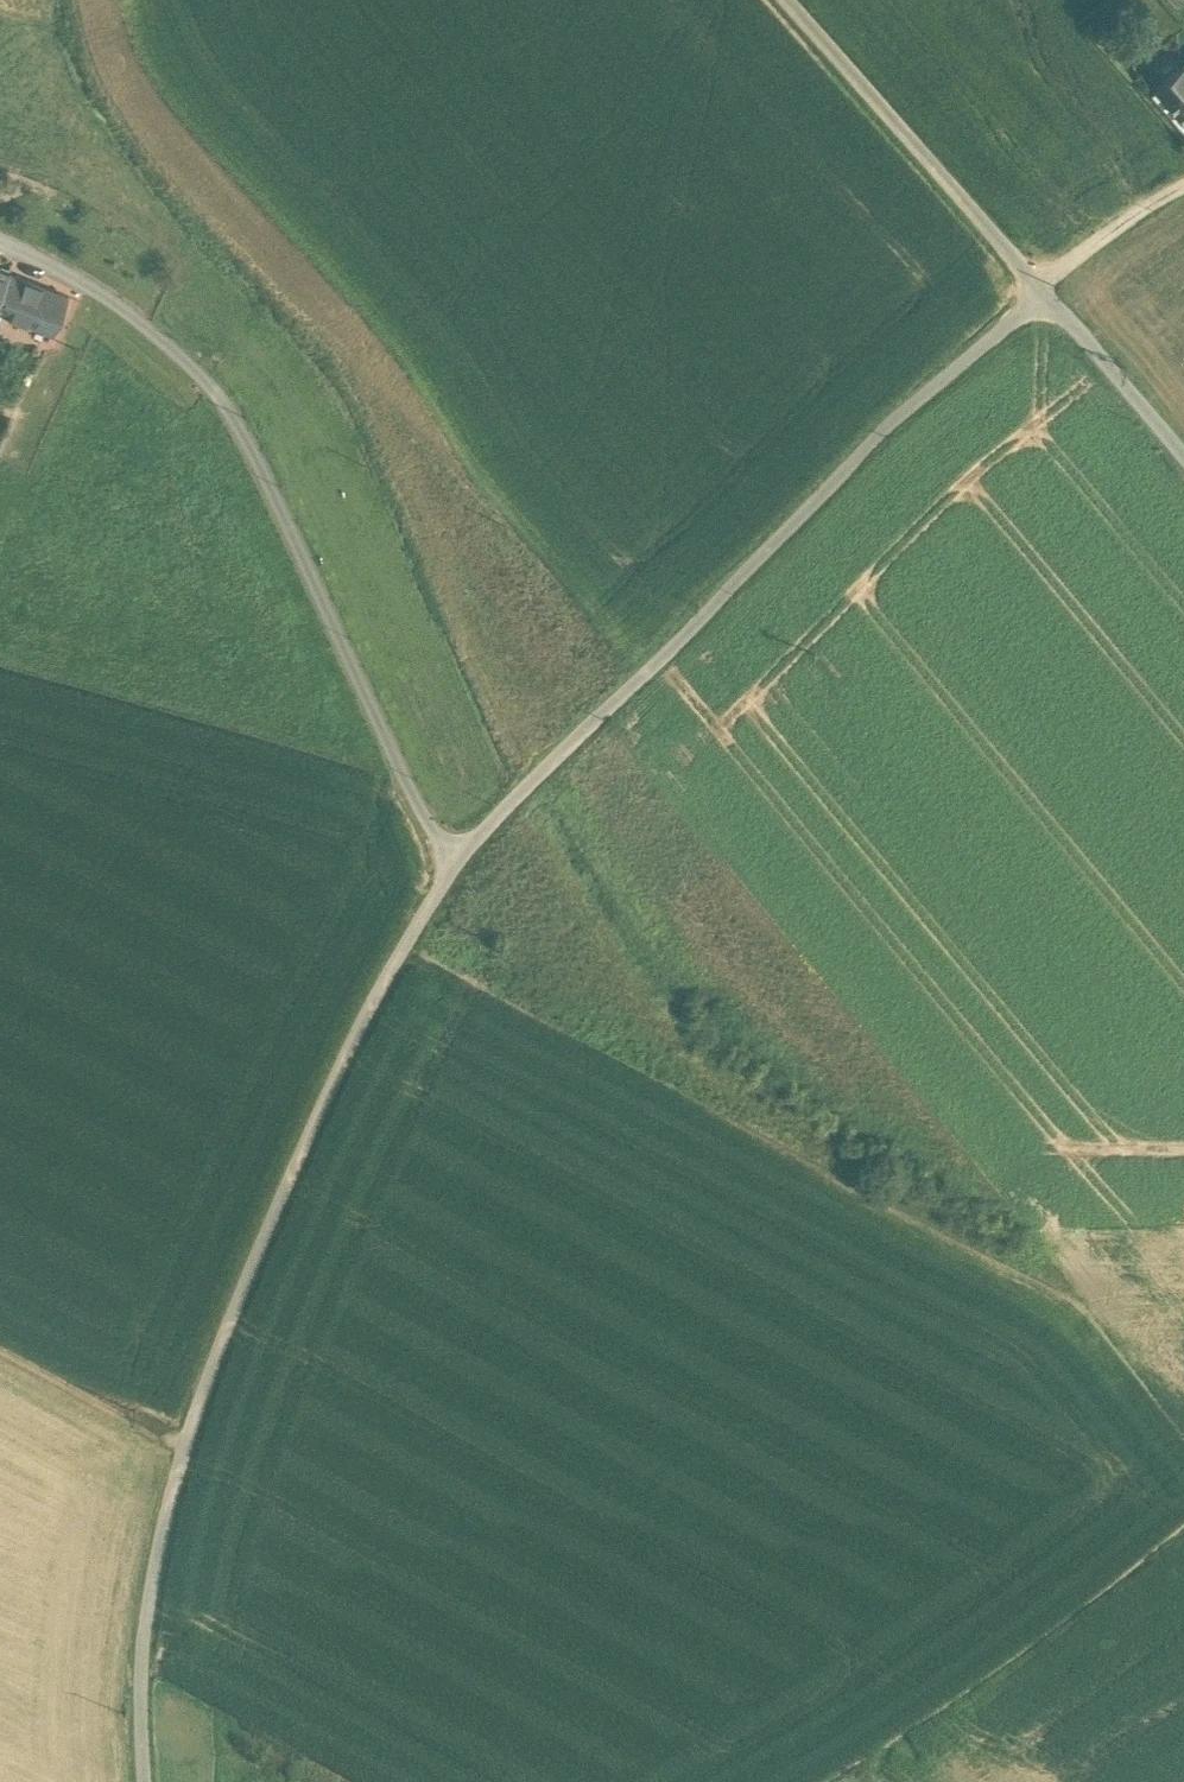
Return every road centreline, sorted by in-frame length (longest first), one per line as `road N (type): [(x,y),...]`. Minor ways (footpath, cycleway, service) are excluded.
road 1 (unclassified): [(143,1781),(136,1656),(183,1446),(295,1145),(455,861),(1056,286)]
road 2 (unclassified): [(1056,286),(810,0)]
road 3 (unclassified): [(1183,451),(1056,286)]
road 4 (track): [(1183,183),(1056,286)]

